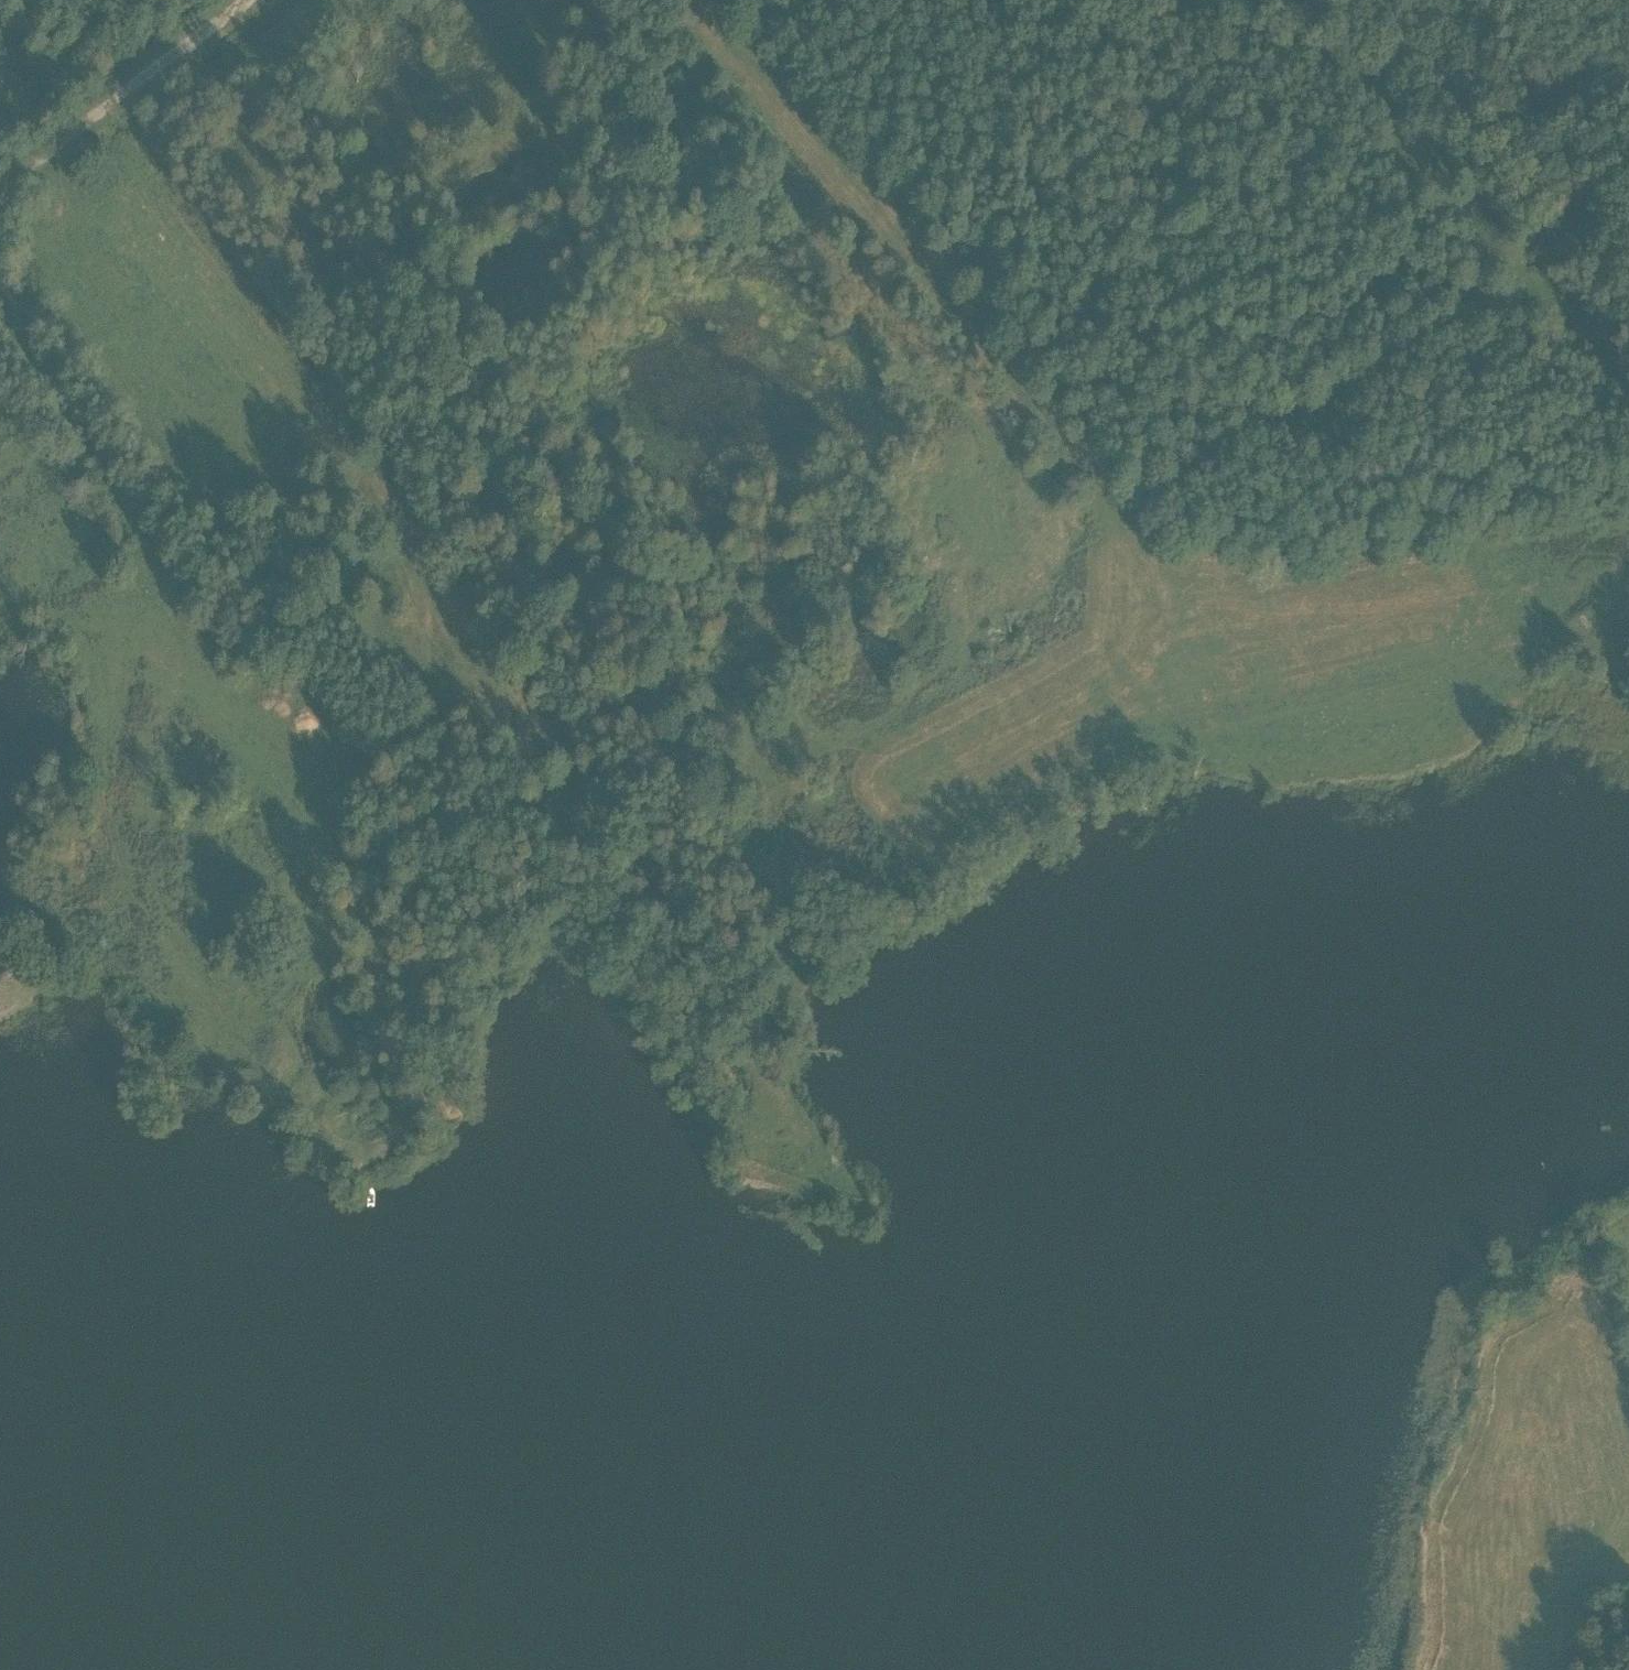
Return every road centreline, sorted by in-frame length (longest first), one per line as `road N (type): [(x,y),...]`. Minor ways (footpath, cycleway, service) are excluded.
road 1 (track): [(255,0),(22,173),(0,204)]

